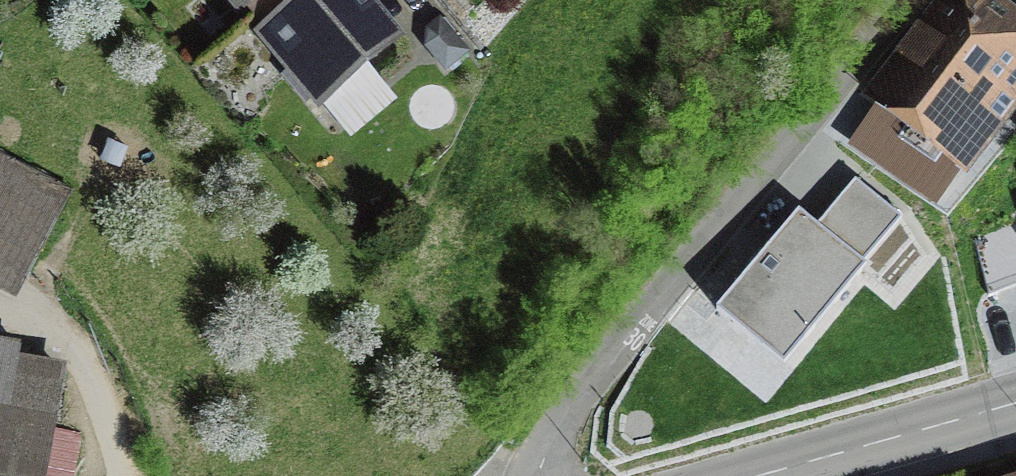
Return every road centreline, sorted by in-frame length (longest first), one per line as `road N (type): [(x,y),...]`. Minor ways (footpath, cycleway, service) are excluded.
road 1 (residential): [(543,475),(578,377),(773,187),(912,0)]
road 2 (residential): [(766,475),(1015,399)]

